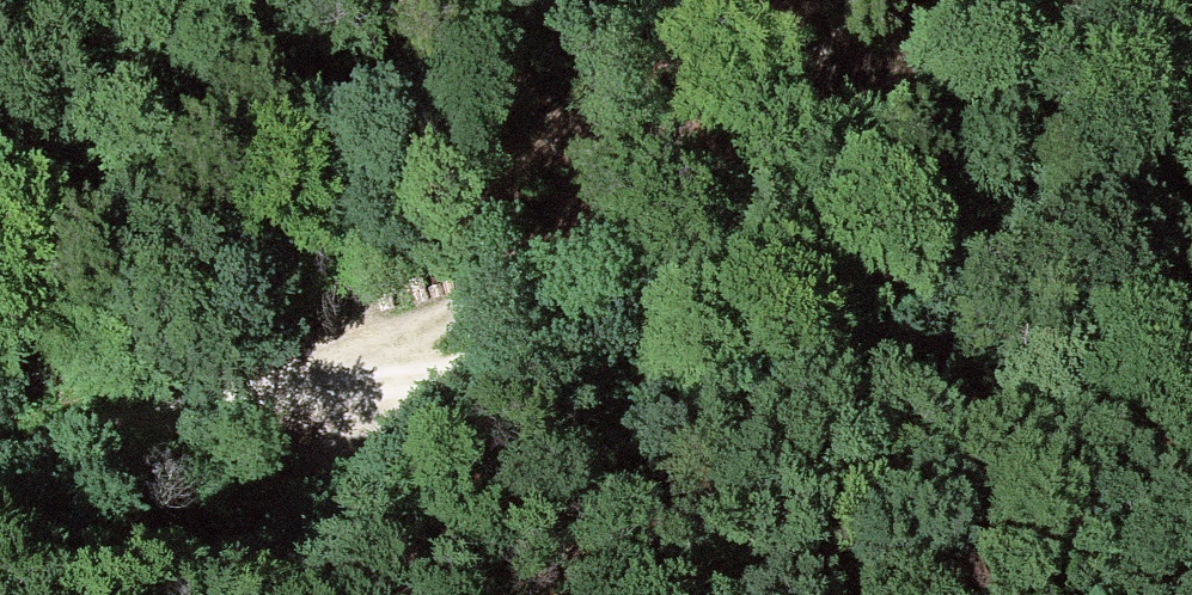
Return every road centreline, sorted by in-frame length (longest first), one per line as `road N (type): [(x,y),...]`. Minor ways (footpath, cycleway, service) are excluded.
road 1 (track): [(1121,0),(835,154),(412,335),(365,364),(348,389)]
road 2 (track): [(1191,241),(348,389)]
road 3 (track): [(348,389),(206,404),(0,468)]
road 4 (track): [(348,389),(360,430),(346,499),(307,528),(152,594)]

